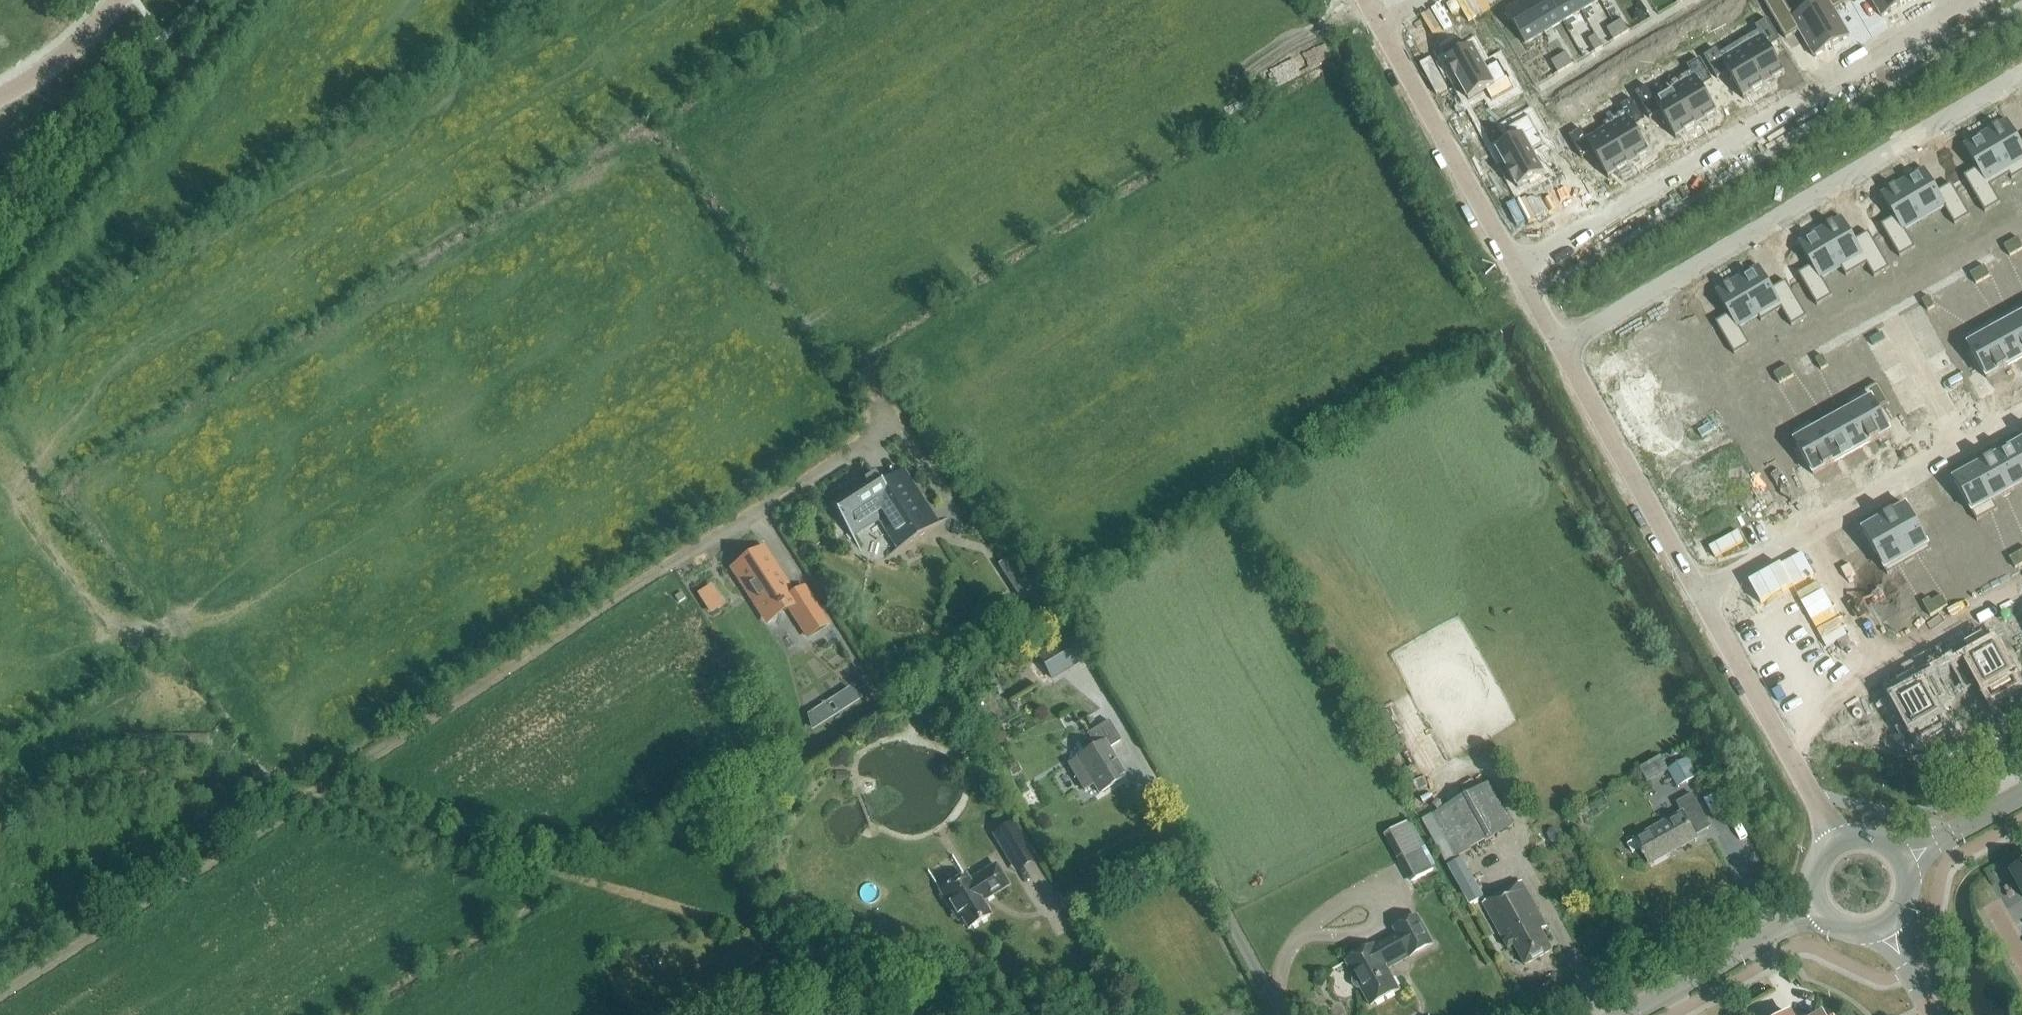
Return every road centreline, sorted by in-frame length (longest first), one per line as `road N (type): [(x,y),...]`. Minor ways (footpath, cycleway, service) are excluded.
road 1 (track): [(0,994),(871,445)]
road 2 (residential): [(440,675),(597,540),(688,499),(768,444),(809,397),(829,355),(857,331),(954,283),(1236,111)]
road 3 (residential): [(272,395),(909,0)]
road 4 (residential): [(1562,346),(2021,75)]
road 5 (residential): [(1971,0),(1519,269)]
road 6 (residential): [(528,1014),(528,963),(562,902),(562,869),(440,675)]
road 7 (residential): [(1700,594),(2021,415)]
road 8 (residential): [(440,675),(380,554),(272,395)]
road 9 (residential): [(0,566),(272,395)]
road 10 (unclassified): [(1839,842),(1700,594)]
road 11 (unclassified): [(1700,594),(1562,346)]
road 12 (unclassified): [(1519,269),(1381,24)]
road 13 (secondary): [(1626,1014),(1819,908)]
road 14 (residential): [(272,395),(175,229)]
road 15 (residential): [(1236,111),(1381,24)]
road 16 (residential): [(1319,255),(1236,111)]
road 17 (unclassified): [(118,0),(80,42),(0,96)]
road 18 (secondary): [(1904,864),(2021,794)]
road 19 (residential): [(1236,111),(1175,0)]

